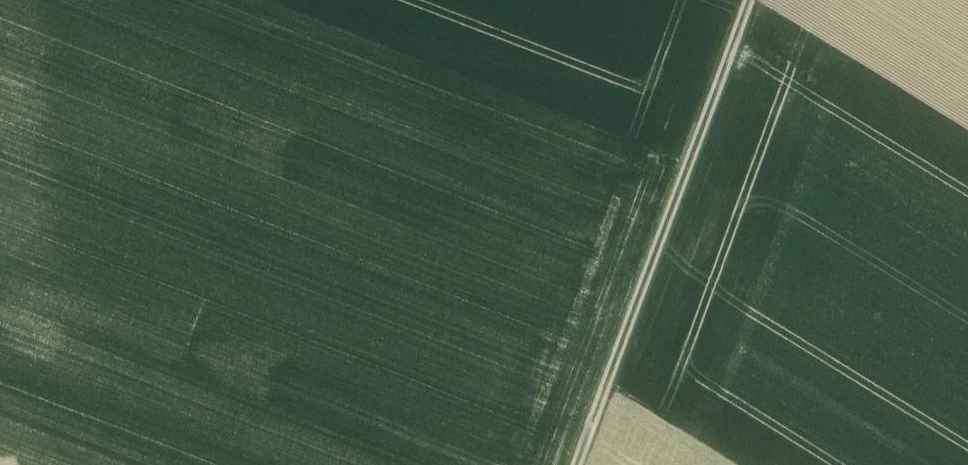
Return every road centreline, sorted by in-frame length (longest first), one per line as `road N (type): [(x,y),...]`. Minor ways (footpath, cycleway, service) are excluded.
road 1 (track): [(579,464),(751,0)]

